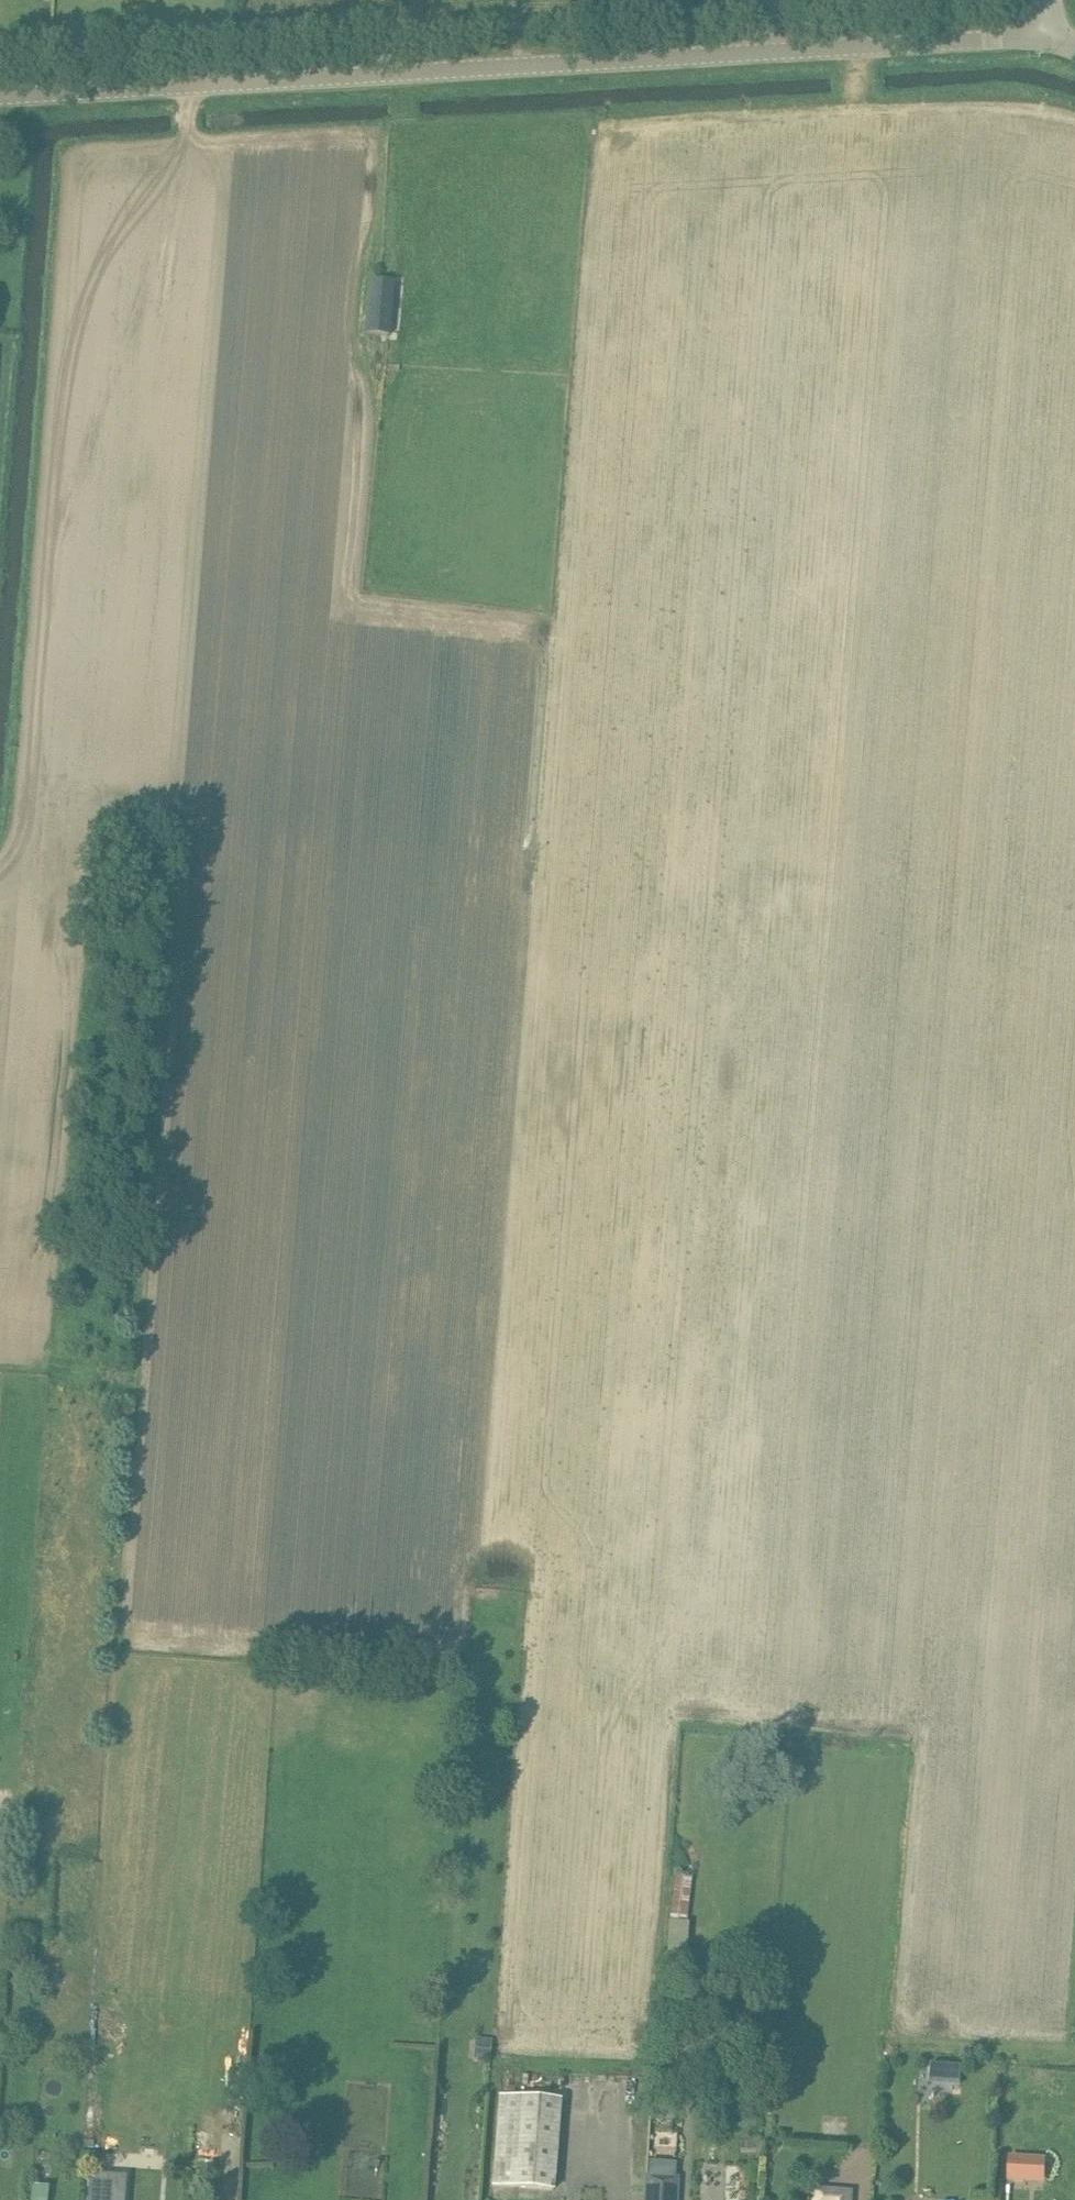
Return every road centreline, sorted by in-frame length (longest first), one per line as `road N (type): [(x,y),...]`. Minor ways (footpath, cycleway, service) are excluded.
road 1 (unclassified): [(0,97),(1053,43)]

